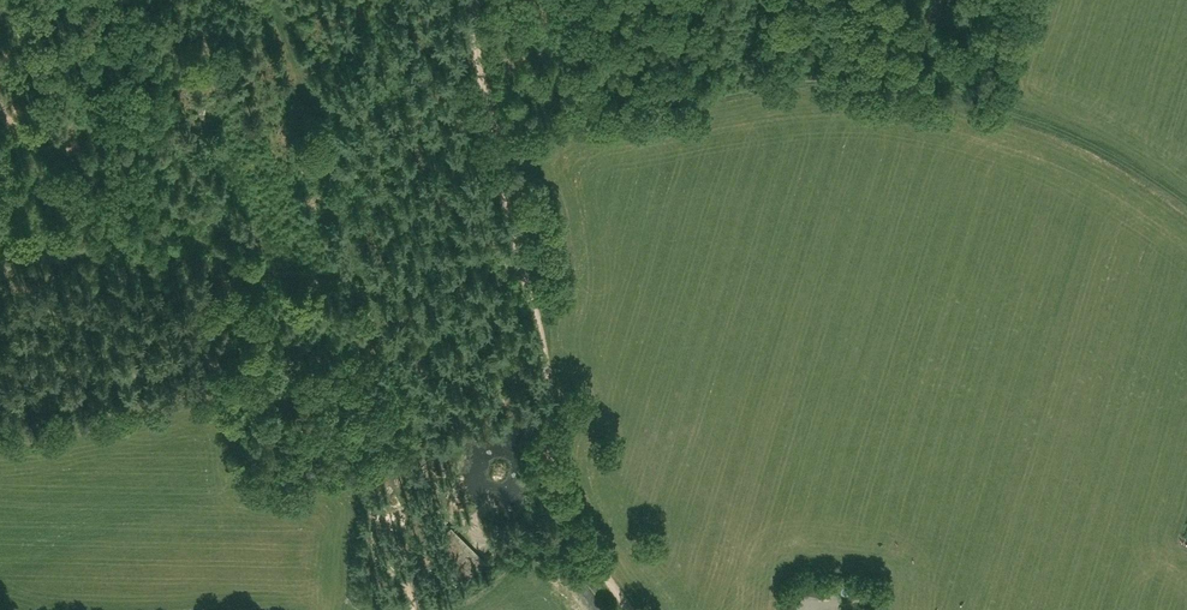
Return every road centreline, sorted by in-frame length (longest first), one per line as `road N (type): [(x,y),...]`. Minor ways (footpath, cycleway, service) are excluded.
road 1 (track): [(1186,211),(1094,150),(1029,123),(962,104),(820,83),(493,137)]
road 2 (track): [(629,609),(573,536),(546,481),(538,334),(483,89),(475,0)]
road 3 (track): [(272,0),(459,519)]

